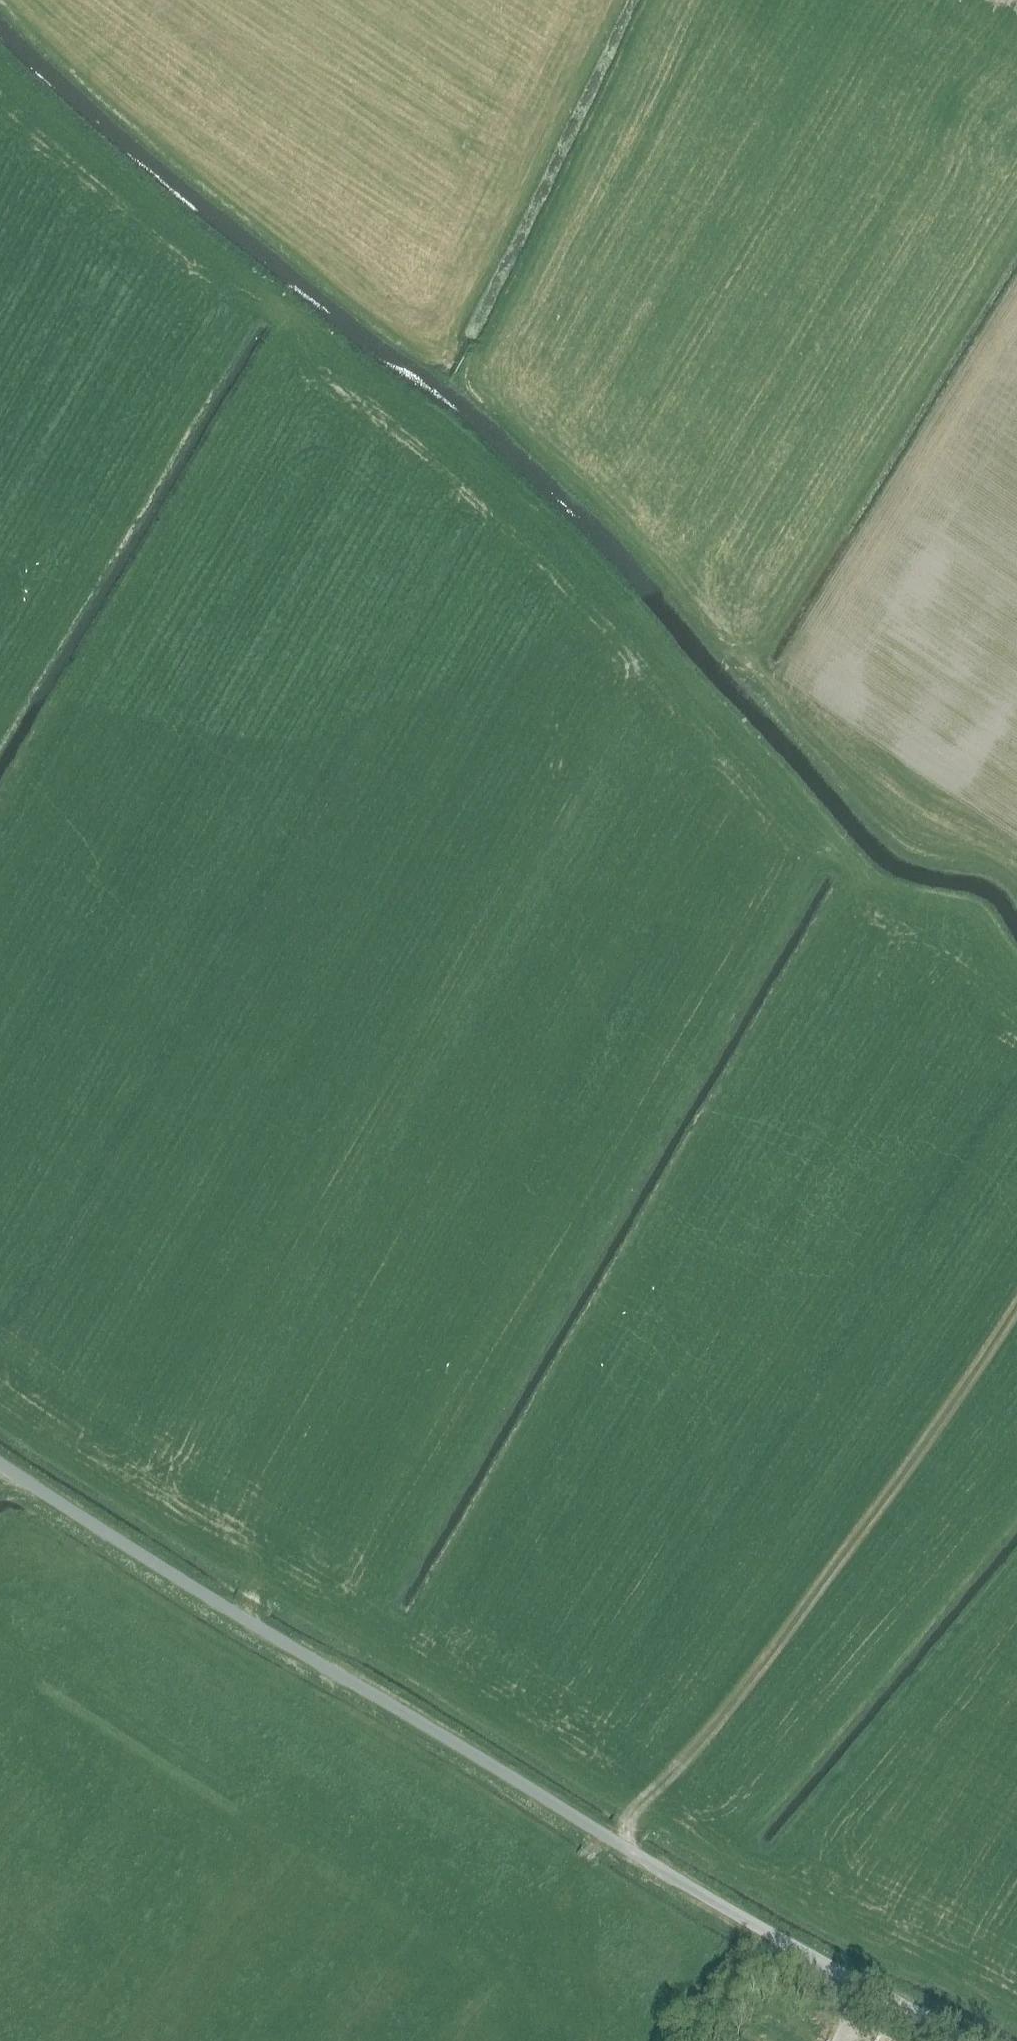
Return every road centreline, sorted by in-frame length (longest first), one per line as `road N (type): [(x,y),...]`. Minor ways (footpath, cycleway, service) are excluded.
road 1 (unclassified): [(968,2040),(717,1903),(0,1464)]

